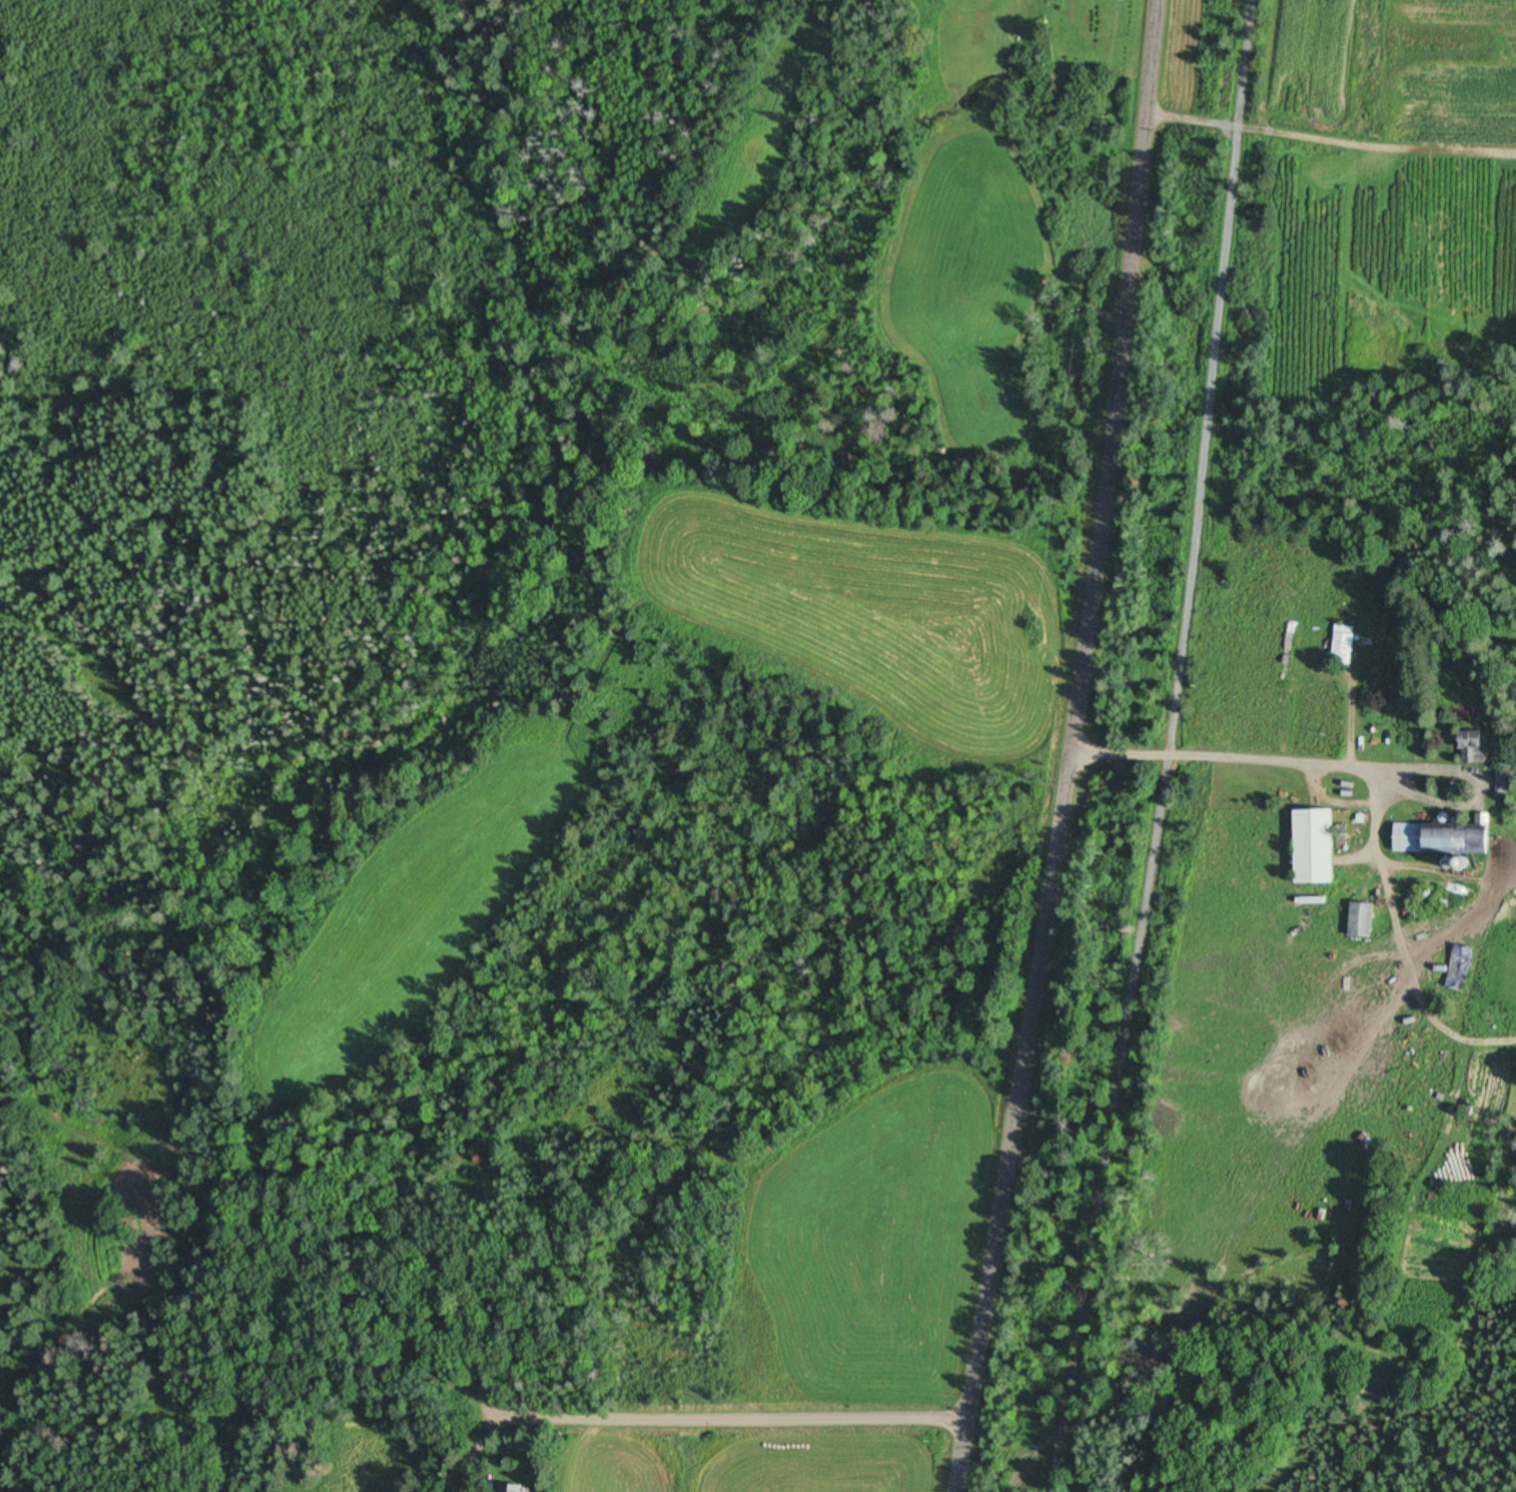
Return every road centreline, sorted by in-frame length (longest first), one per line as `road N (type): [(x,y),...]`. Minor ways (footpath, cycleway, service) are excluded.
road 1 (residential): [(942,1491),(1159,0)]
road 2 (residential): [(951,1432),(207,1420),(180,1404),(155,1363),(147,1205)]

